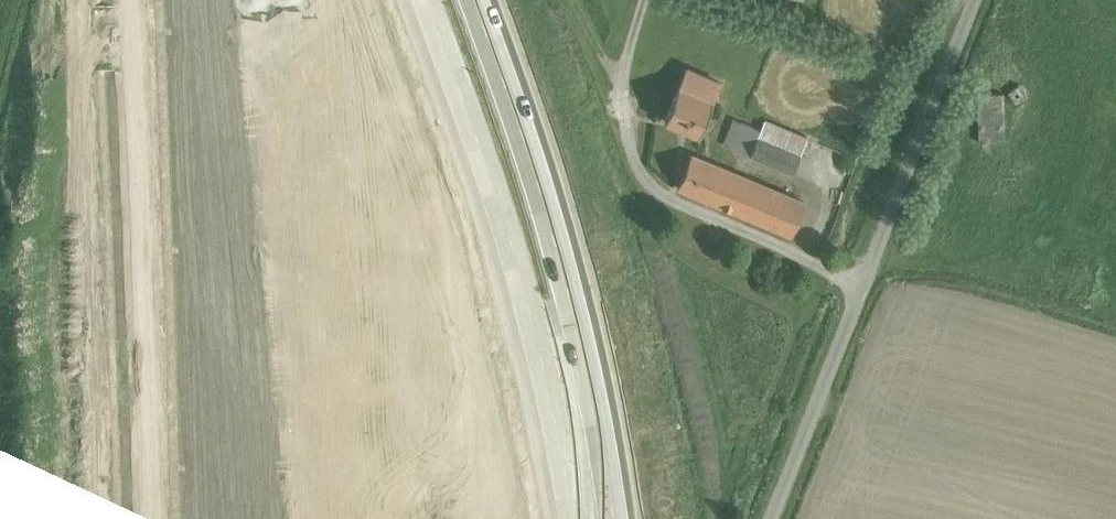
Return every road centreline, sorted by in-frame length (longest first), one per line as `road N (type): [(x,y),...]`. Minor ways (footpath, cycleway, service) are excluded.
road 1 (unclassified): [(772,518),(977,0)]
road 2 (trunk): [(355,518),(298,0)]
road 3 (trunk): [(267,0),(320,518)]

